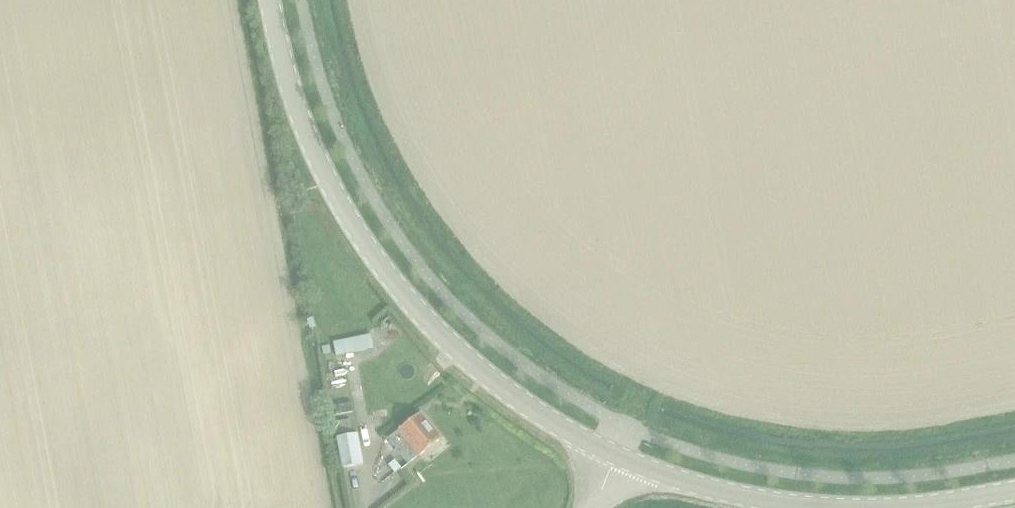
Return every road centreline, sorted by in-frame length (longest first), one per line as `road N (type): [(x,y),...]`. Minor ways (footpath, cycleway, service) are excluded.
road 1 (tertiary): [(614,456),(517,400),(392,281),(307,139),(269,0)]
road 2 (tertiary): [(845,507),(697,485),(614,456)]
road 3 (tertiary): [(1014,490),(896,507)]

